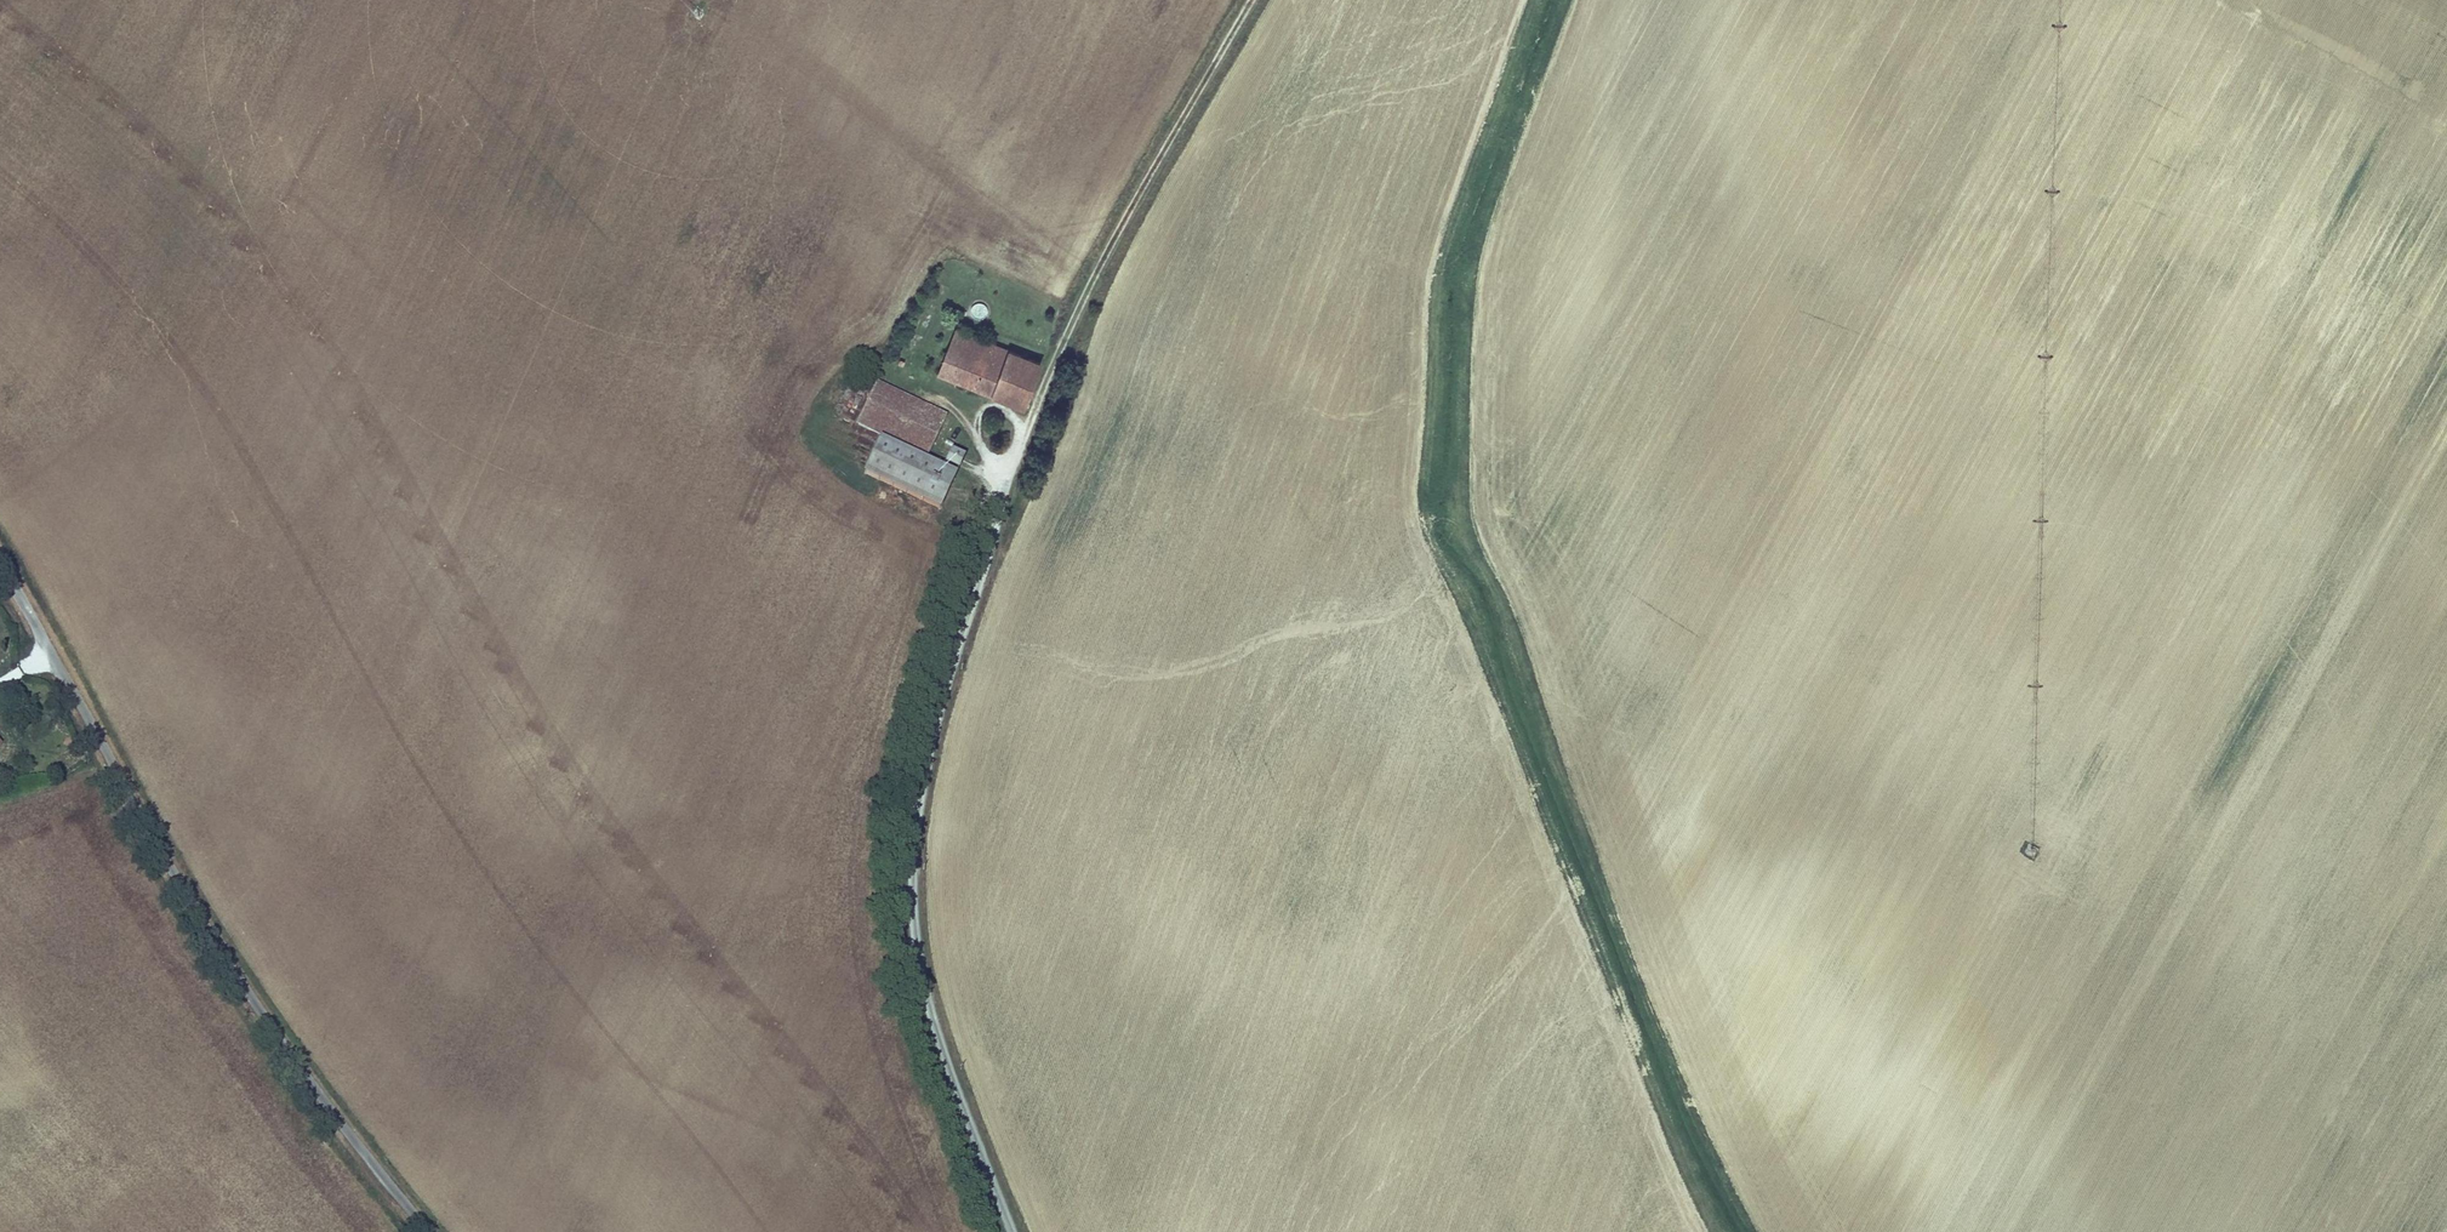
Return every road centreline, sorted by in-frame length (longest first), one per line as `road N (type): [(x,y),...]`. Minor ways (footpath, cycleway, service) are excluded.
road 1 (unclassified): [(1057,350),(996,511),(938,707),(914,826),(919,965),(942,1053),(1013,1231)]
road 2 (unclassified): [(0,562),(281,1043),(430,1231)]
road 3 (track): [(1248,0),(1119,222),(1057,350)]

